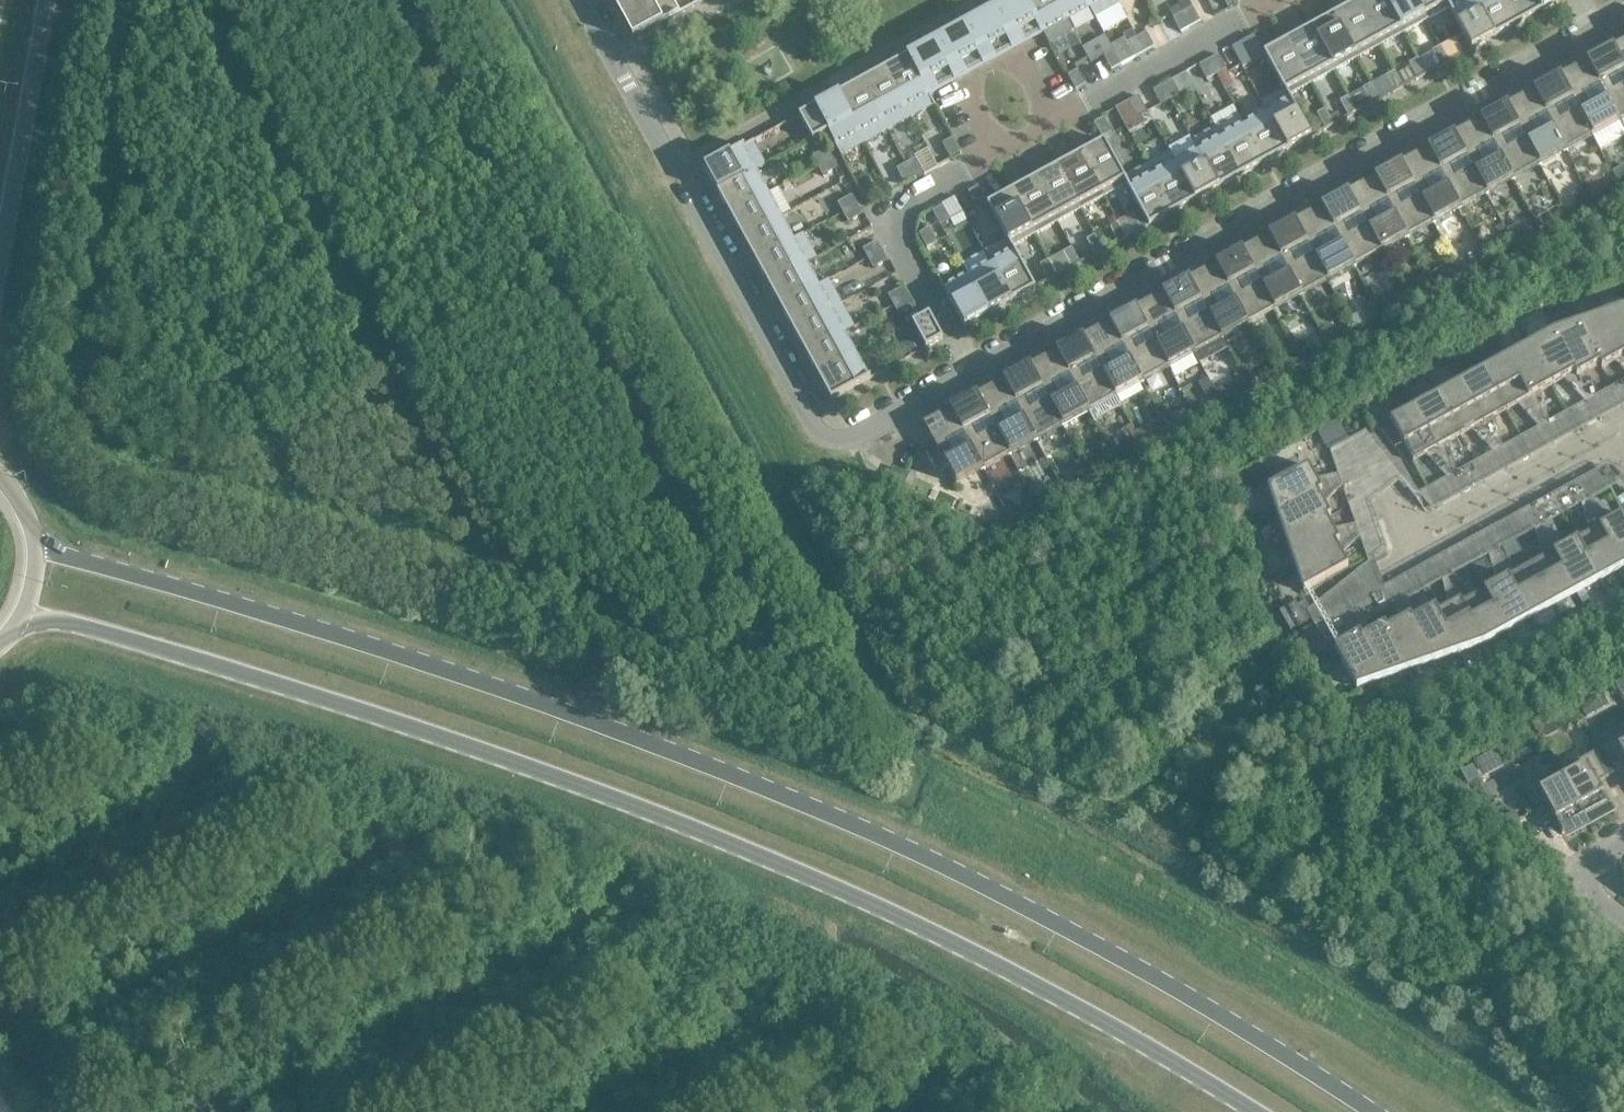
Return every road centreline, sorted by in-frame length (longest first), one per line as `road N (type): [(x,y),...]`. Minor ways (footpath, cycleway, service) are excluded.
road 1 (tertiary): [(1368,1111),(1150,974),(864,829),(489,685),(27,548)]
road 2 (residential): [(587,0),(813,417),(846,433),(869,434),(1623,13)]
road 3 (tertiary): [(9,622),(94,630),(524,769),(847,893),(1253,1111)]
road 4 (residential): [(0,251),(45,0)]
road 5 (unclassified): [(1397,542),(1614,429)]

